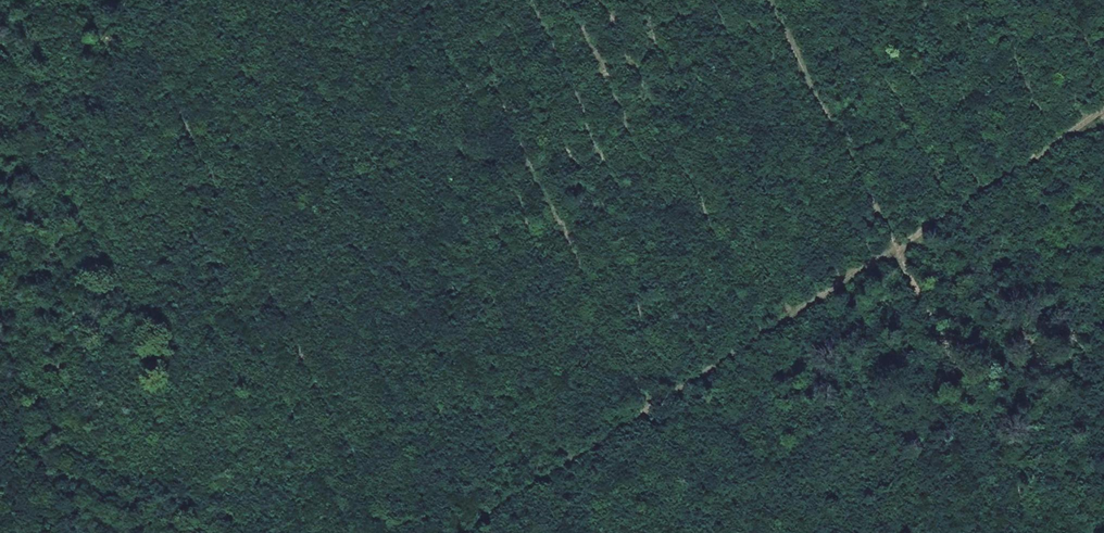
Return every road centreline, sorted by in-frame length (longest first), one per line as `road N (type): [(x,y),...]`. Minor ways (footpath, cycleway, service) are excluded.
road 1 (track): [(458,532),(1103,111)]
road 2 (track): [(1043,532),(768,0)]
road 3 (track): [(382,532),(117,0)]
road 4 (track): [(0,364),(83,532)]

